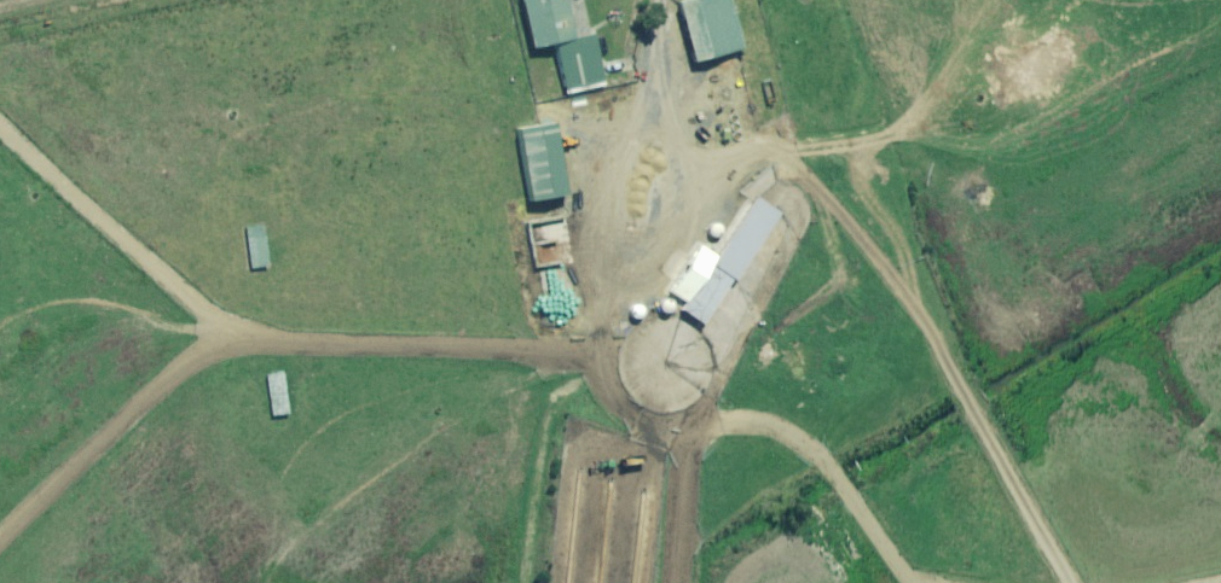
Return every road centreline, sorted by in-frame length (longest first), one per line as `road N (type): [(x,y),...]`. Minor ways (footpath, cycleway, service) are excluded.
road 1 (track): [(0,541),(188,365),(235,344),(575,349),(597,339),(627,290),(641,210)]
road 2 (track): [(1064,582),(953,359),(813,175),(789,155),(762,152),(641,210)]
road 3 (track): [(675,582),(688,458),(705,433),(746,416),(776,421),(800,438),(907,575),(930,582)]
road 4 (track): [(235,344),(0,125)]
road 5 (track): [(641,210),(661,0)]

